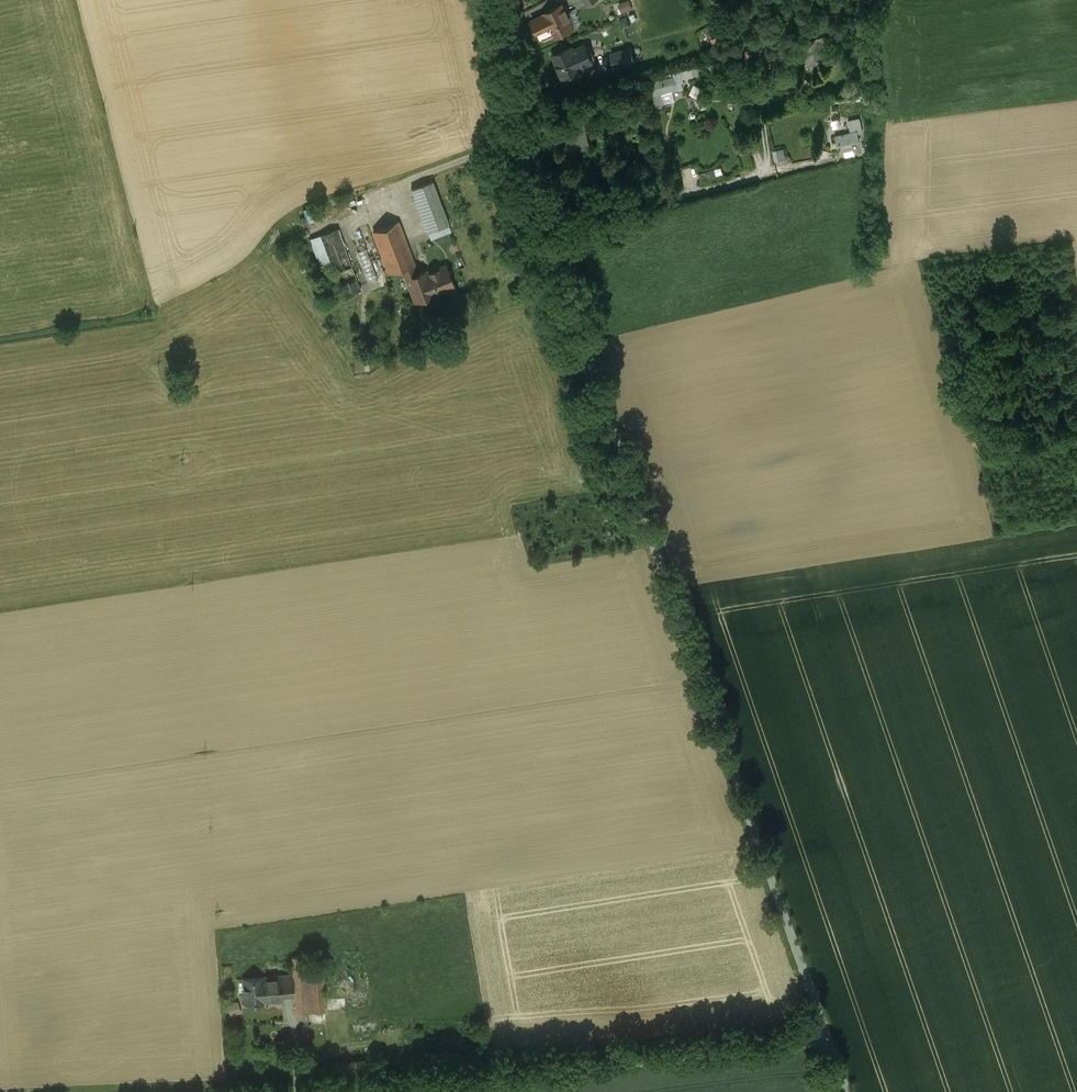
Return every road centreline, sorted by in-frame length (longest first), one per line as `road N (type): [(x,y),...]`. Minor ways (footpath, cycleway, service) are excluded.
road 1 (unclassified): [(505,0),(593,357),(826,1034)]
road 2 (unclassified): [(378,1091),(826,1034)]

